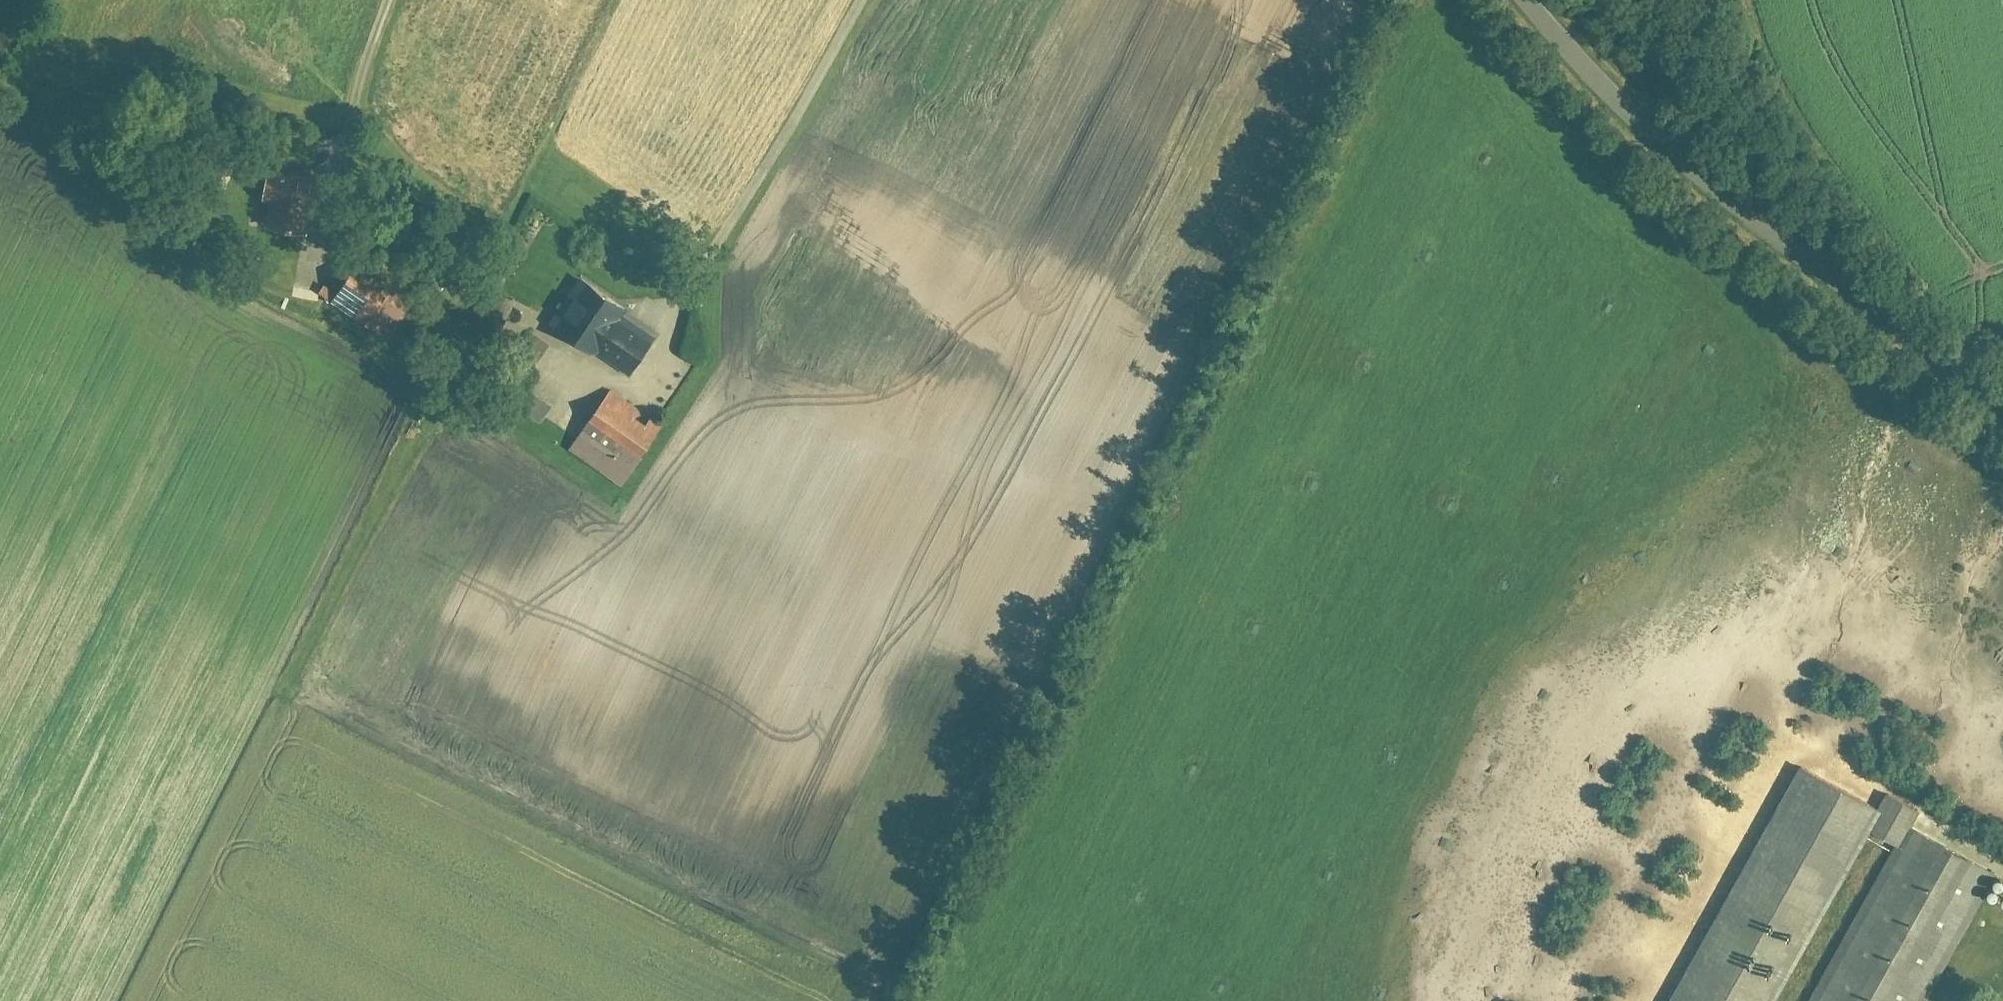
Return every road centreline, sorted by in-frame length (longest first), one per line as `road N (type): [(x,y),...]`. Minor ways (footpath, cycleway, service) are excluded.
road 1 (unclassified): [(1522,0),(1630,116),(2002,407)]
road 2 (track): [(868,0),(679,314)]
road 3 (track): [(403,0),(346,121),(342,248)]

